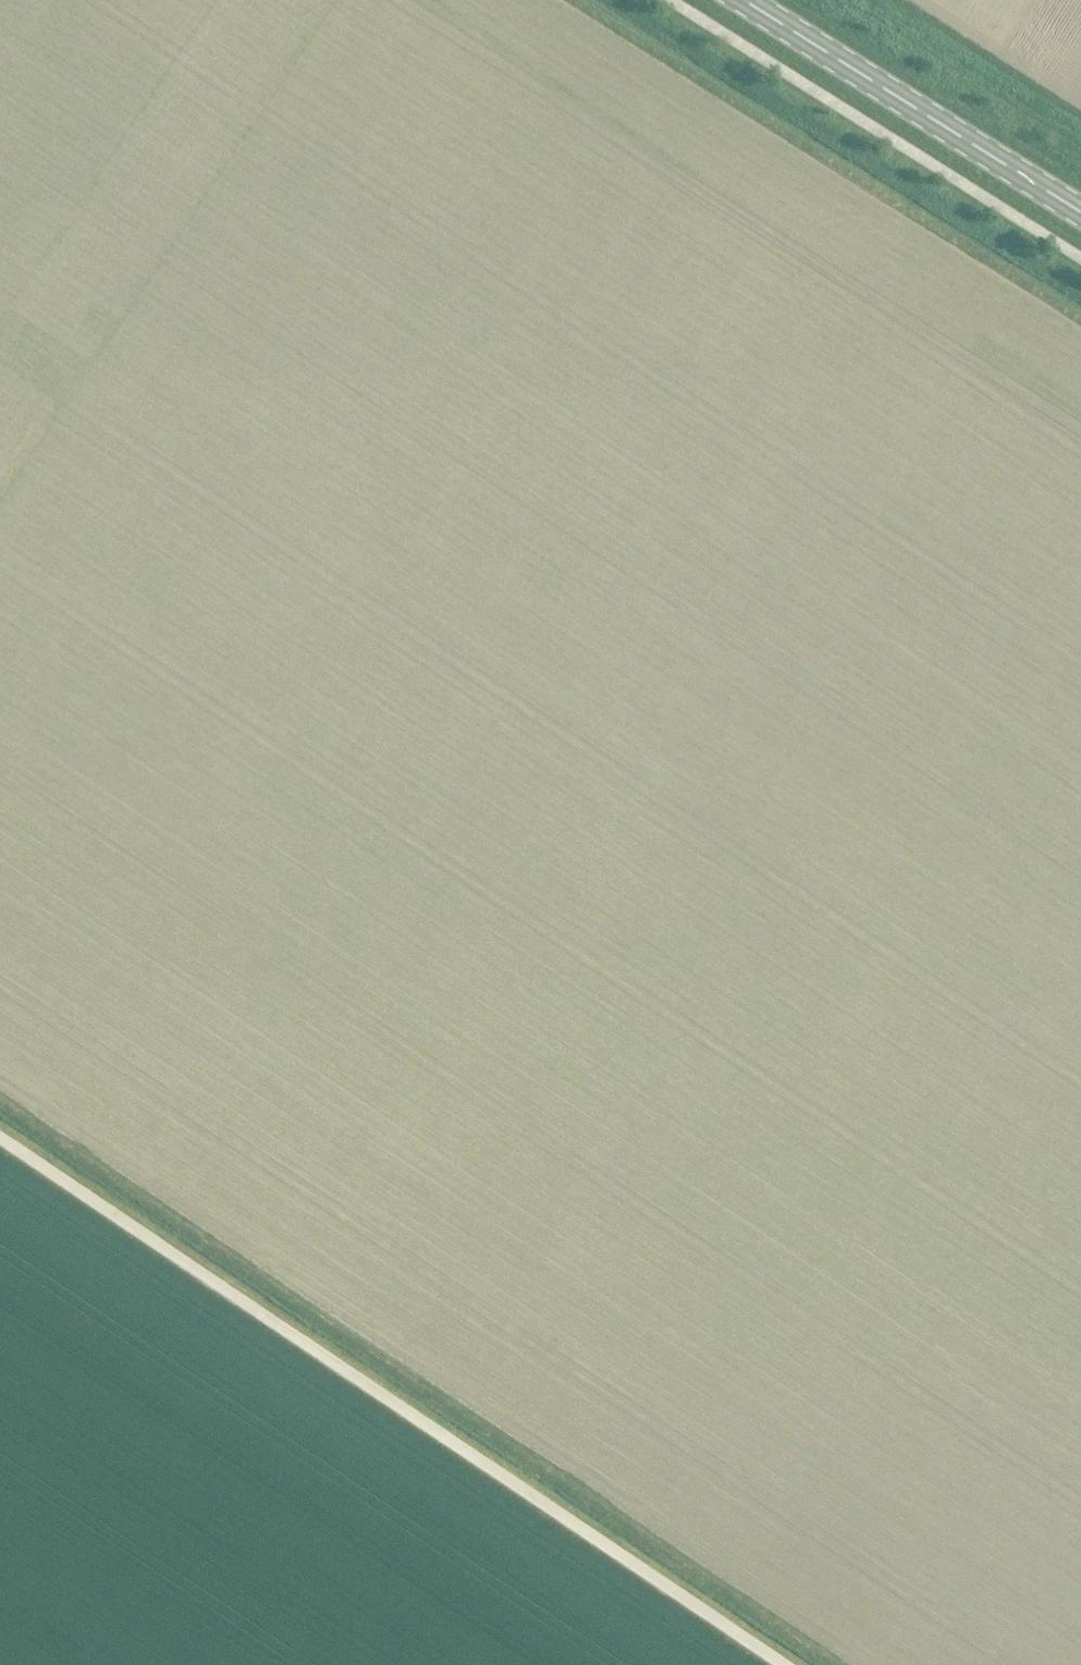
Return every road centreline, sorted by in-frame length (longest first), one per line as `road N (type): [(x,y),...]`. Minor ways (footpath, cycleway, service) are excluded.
road 1 (primary): [(1080,213),(743,0)]

